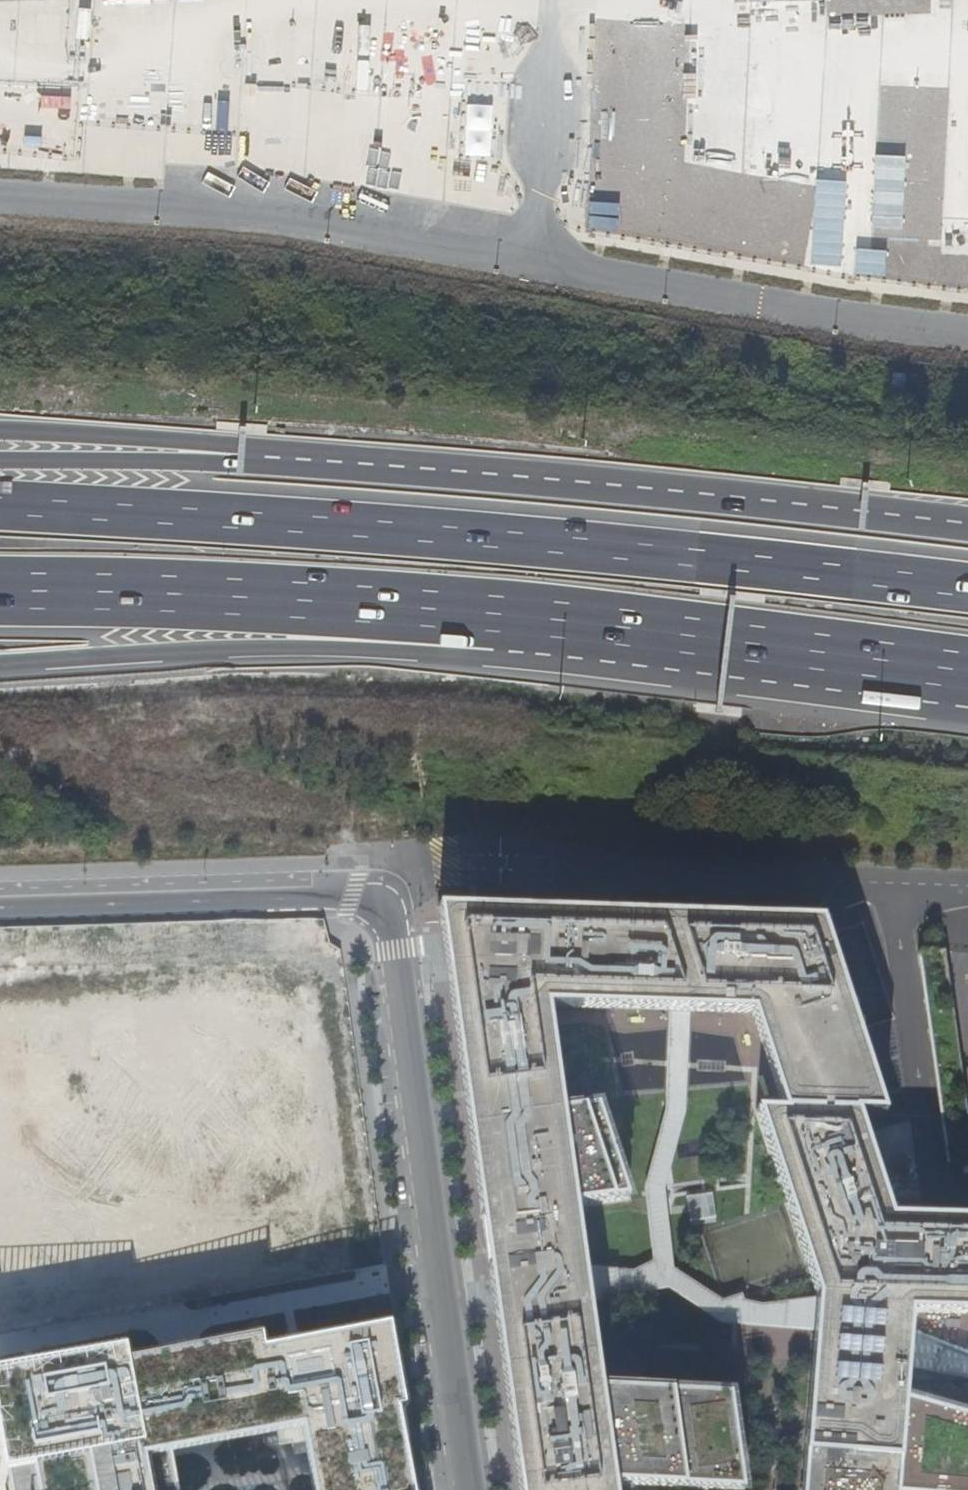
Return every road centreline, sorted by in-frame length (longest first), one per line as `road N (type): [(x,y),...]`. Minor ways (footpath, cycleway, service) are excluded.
road 1 (residential): [(470,1489),(391,915),(364,896),(0,908)]
road 2 (motorway): [(967,590),(526,542),(0,504)]
road 3 (motorway): [(967,521),(242,455)]
road 4 (motorway): [(0,664),(235,649),(516,656),(658,631)]
road 5 (motorway): [(0,595),(212,595),(658,631)]
road 6 (unclassified): [(0,200),(159,207),(537,258)]
road 7 (unclassified): [(537,258),(698,296),(967,328)]
road 8 (motorway): [(658,631),(967,676)]
road 9 (unclassified): [(553,0),(537,258)]
road 10 (motorway): [(242,455),(206,444),(0,431)]
road 11 (motorway): [(242,455),(208,462),(0,461)]

